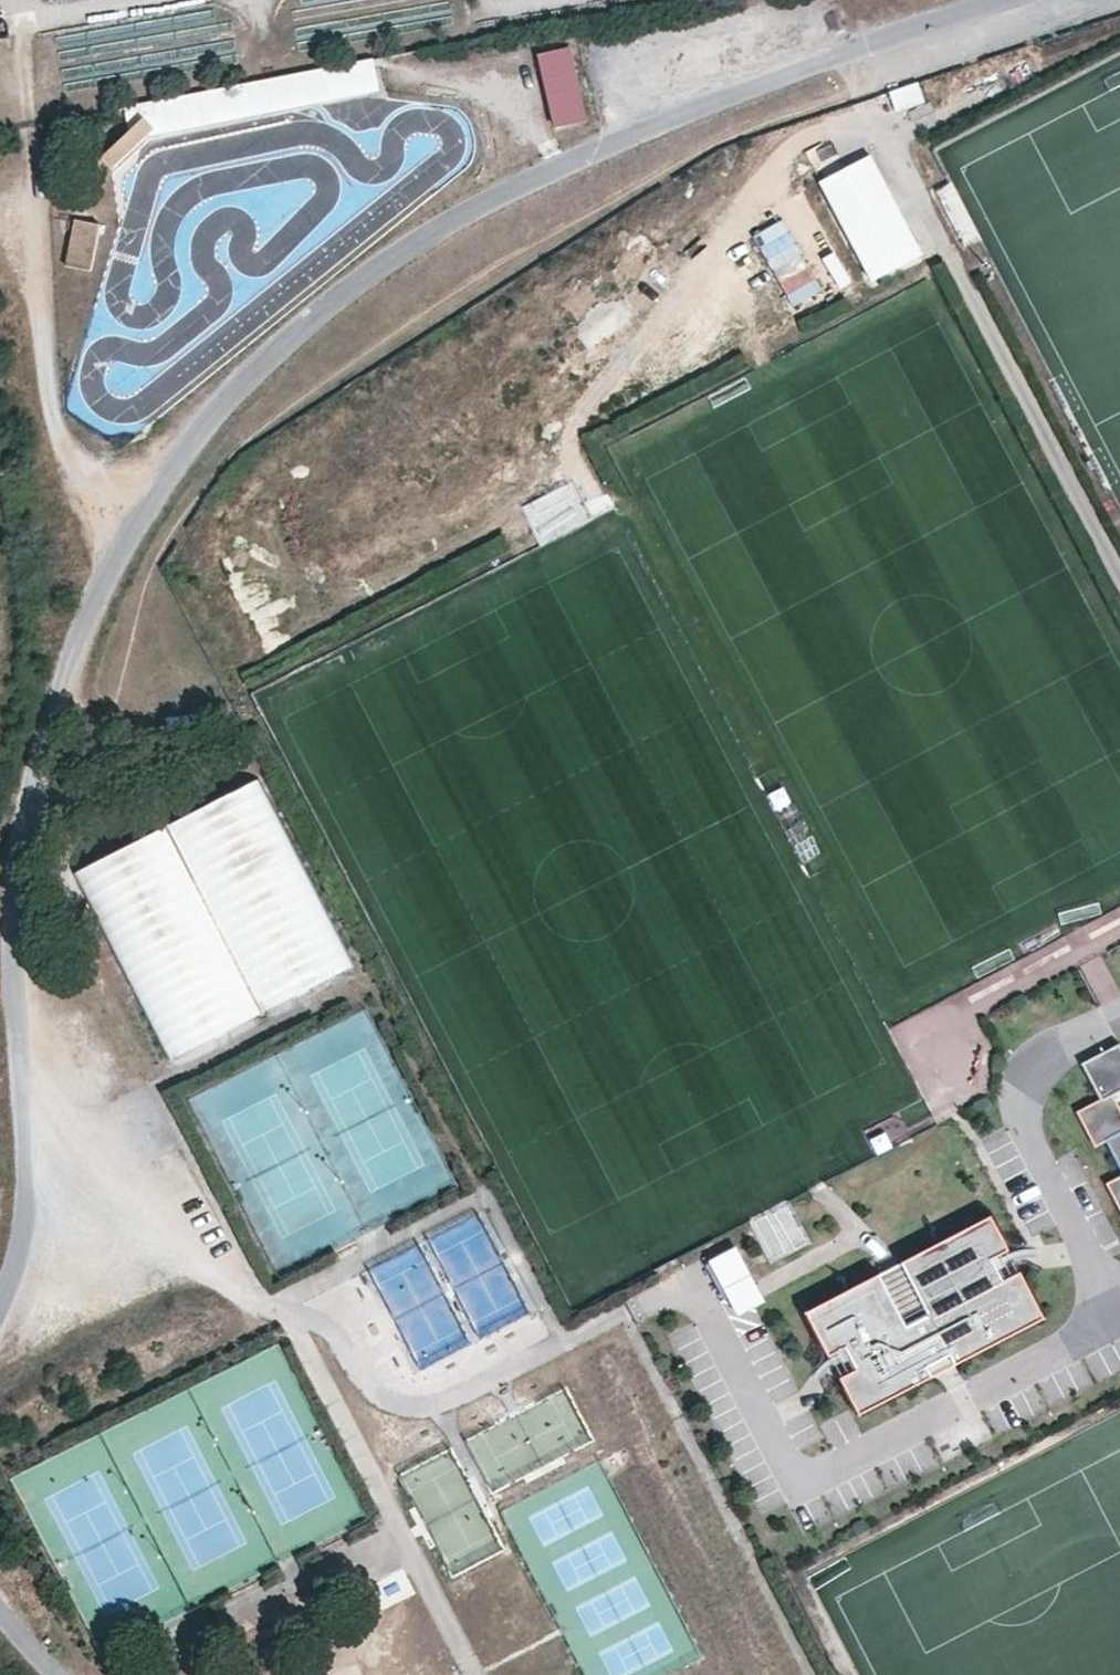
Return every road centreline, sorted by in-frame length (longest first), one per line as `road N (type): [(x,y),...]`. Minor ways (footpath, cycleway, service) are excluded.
road 1 (residential): [(0,1290),(12,1267),(27,1177),(12,987),(12,885),(26,810),(55,688),(116,547),(195,431),(322,308),(418,238),(488,198),(868,40),(1006,0)]

